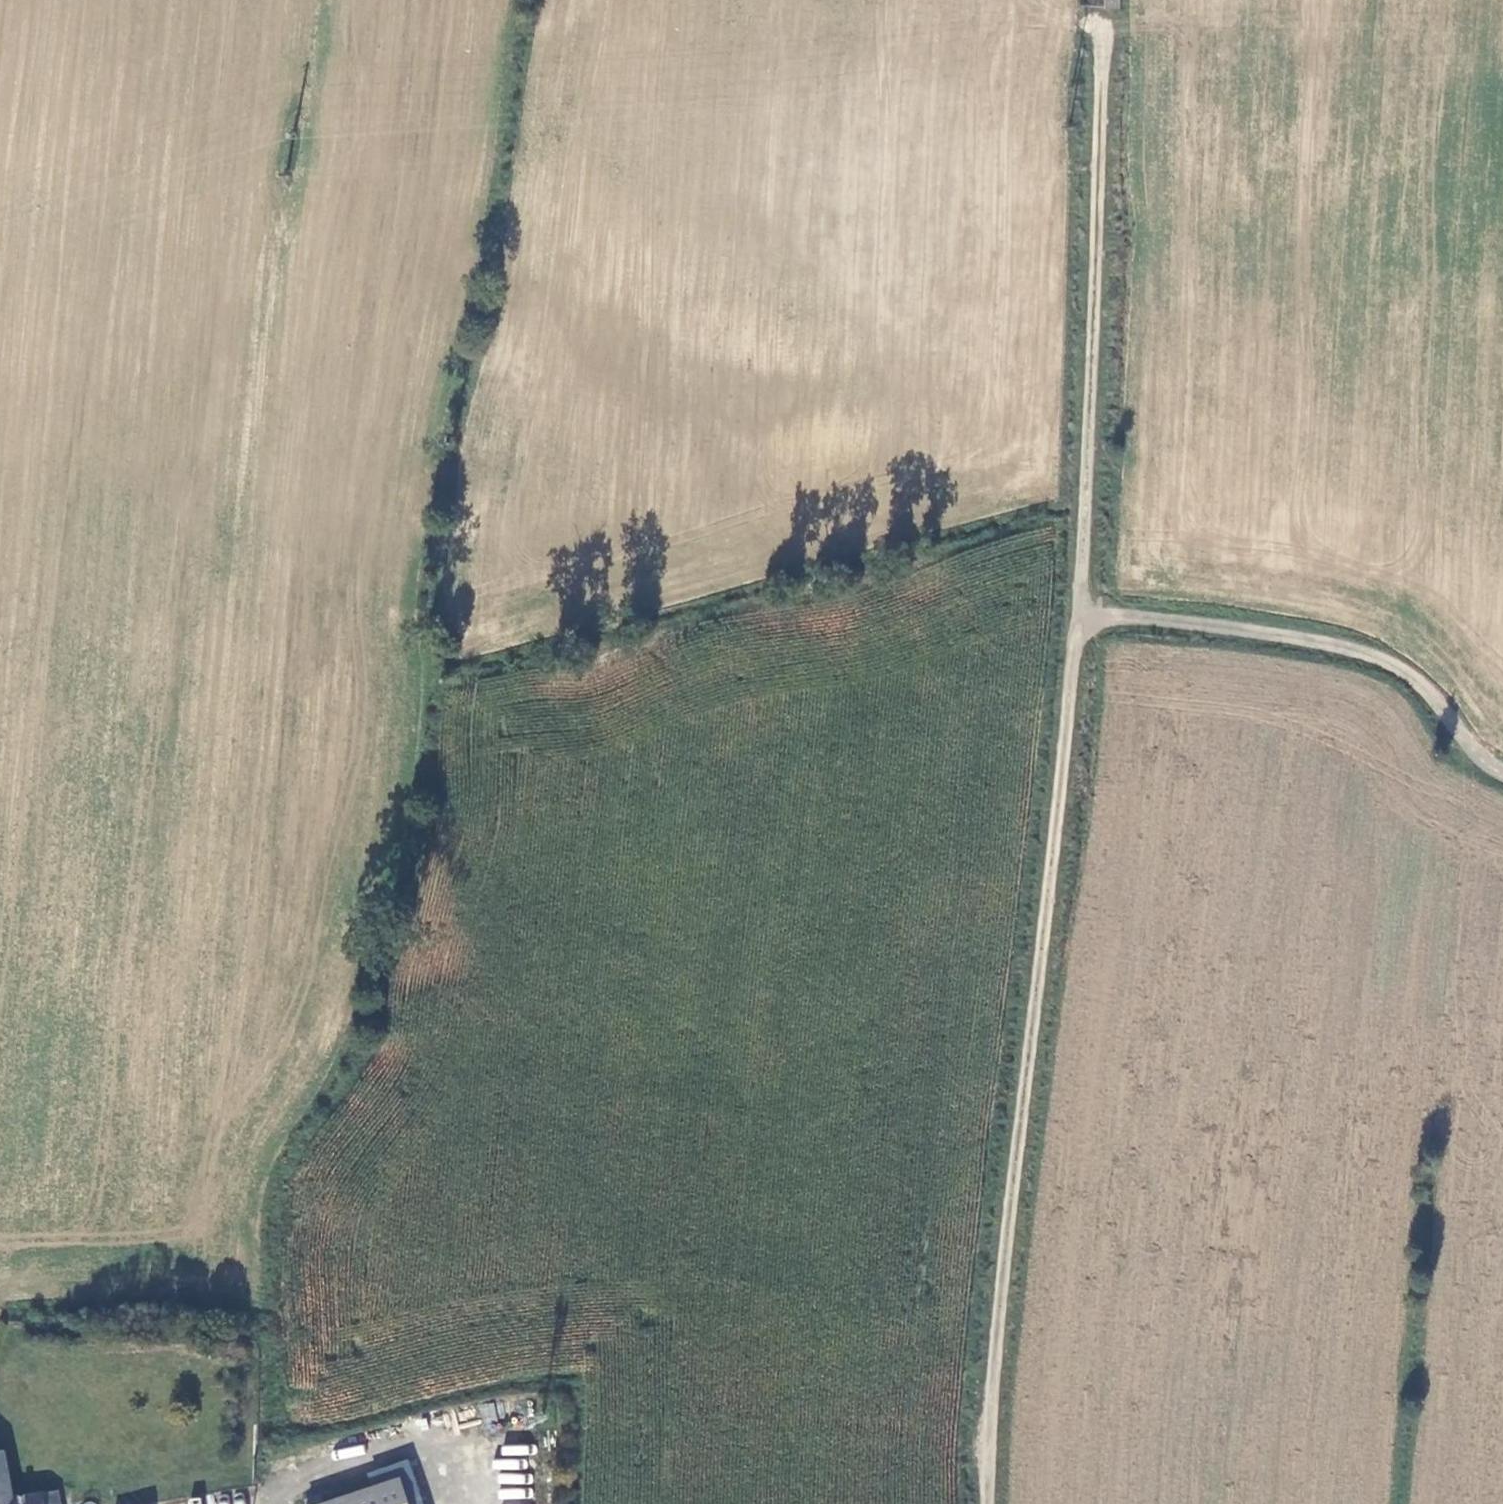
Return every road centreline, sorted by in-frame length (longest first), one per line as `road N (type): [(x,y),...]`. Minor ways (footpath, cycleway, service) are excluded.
road 1 (track): [(986,1503),(1008,1217),(1080,611)]
road 2 (track): [(1105,26),(1080,611)]
road 3 (track): [(1080,611),(1351,649),(1407,676),(1502,770)]

